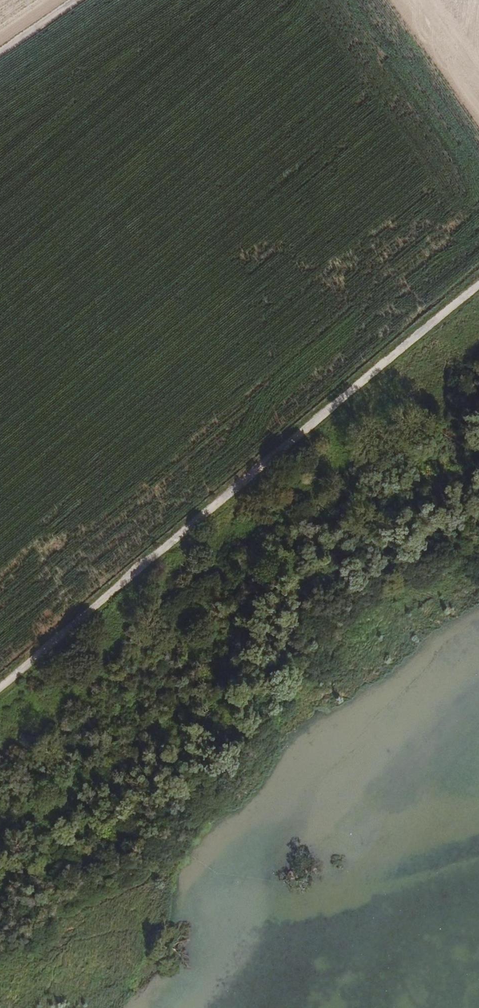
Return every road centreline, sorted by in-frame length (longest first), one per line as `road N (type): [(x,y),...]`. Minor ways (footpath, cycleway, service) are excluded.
road 1 (unclassified): [(0,683),(478,281)]

